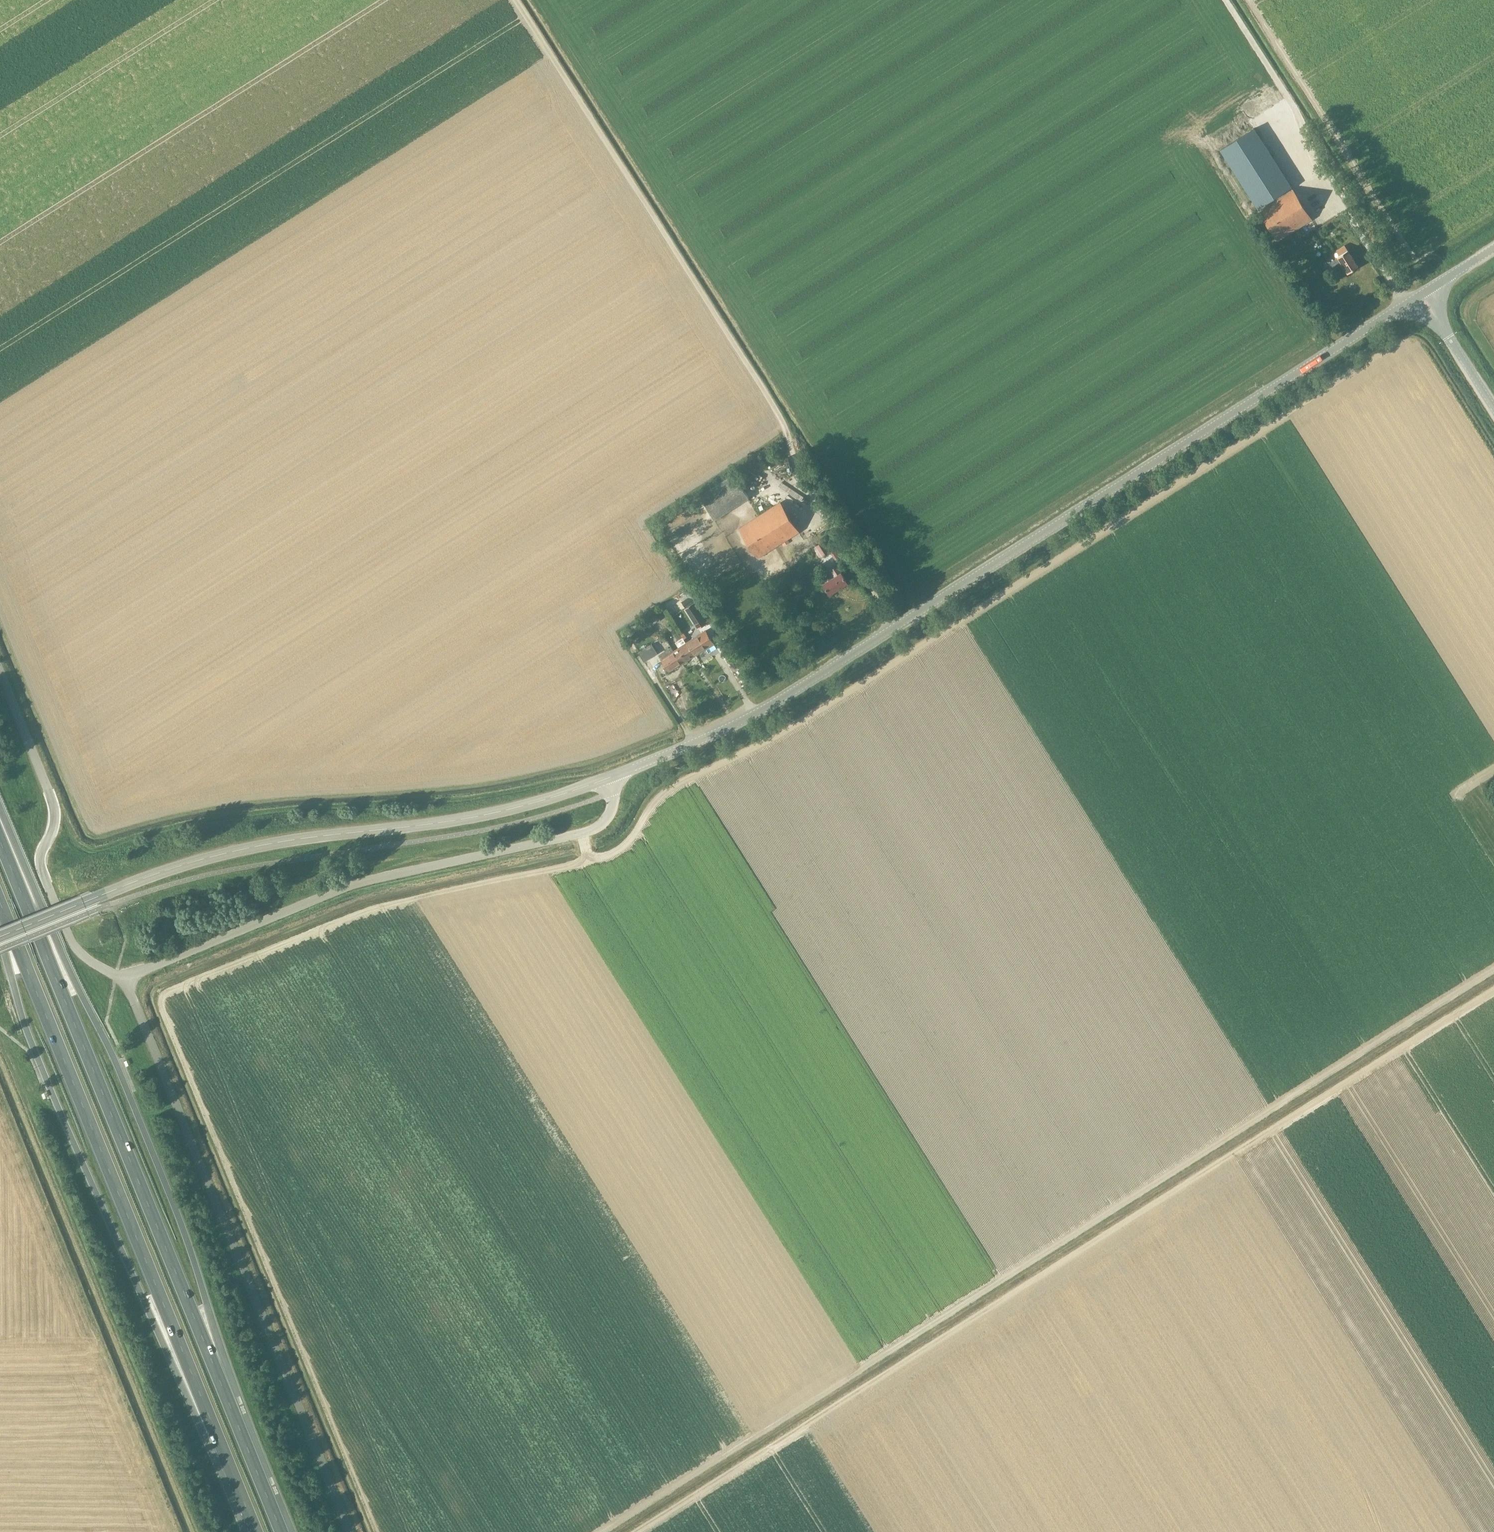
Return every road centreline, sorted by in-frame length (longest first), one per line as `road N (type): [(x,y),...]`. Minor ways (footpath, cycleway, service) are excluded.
road 1 (unclassified): [(607,779),(778,700),(1412,301)]
road 2 (trunk): [(282,1531),(0,842)]
road 3 (trunk): [(0,902),(256,1531)]
road 4 (unclassified): [(0,936),(203,858),(476,816),(607,779)]
road 5 (unclassified): [(350,1531),(124,978)]
road 6 (unclassified): [(124,978),(359,882),(594,830),(610,812),(607,779)]
road 7 (unclassified): [(124,978),(74,946),(42,873),(53,803),(0,673)]

